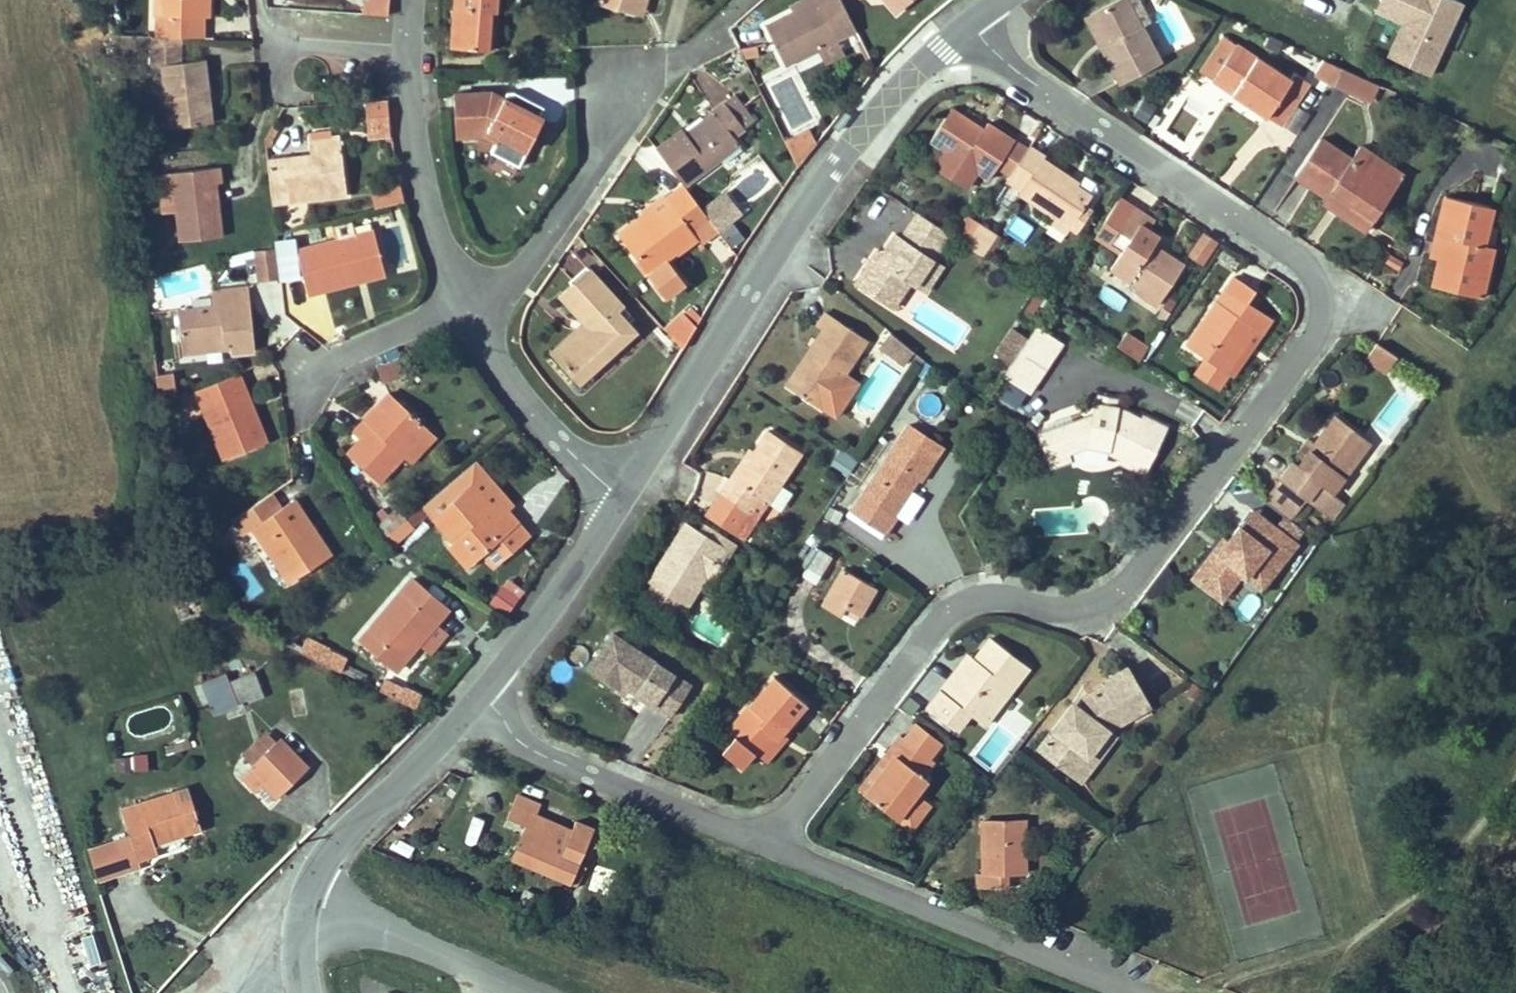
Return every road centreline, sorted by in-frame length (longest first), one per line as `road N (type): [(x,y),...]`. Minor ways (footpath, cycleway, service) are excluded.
road 1 (residential): [(956,30),(1304,265),(1322,293),(1319,334),(1108,596),(1043,609),(977,598),(940,624),(764,849)]
road 2 (unclassified): [(956,30),(841,157),(616,501)]
road 3 (unclassified): [(764,849),(1107,992)]
road 4 (unclassified): [(449,727),(764,849)]
road 5 (residential): [(458,304),(509,283),(533,258),(624,117),(621,65)]
road 6 (unclassified): [(616,501),(449,727)]
road 7 (tertiary): [(550,992),(312,892)]
road 8 (residential): [(458,304),(422,192),(405,56)]
road 9 (residential): [(616,501),(458,304)]
road 10 (unclassified): [(449,727),(335,844),(312,892)]
road 11 (residential): [(458,304),(298,375)]
road 12 (residential): [(405,56),(277,60)]

